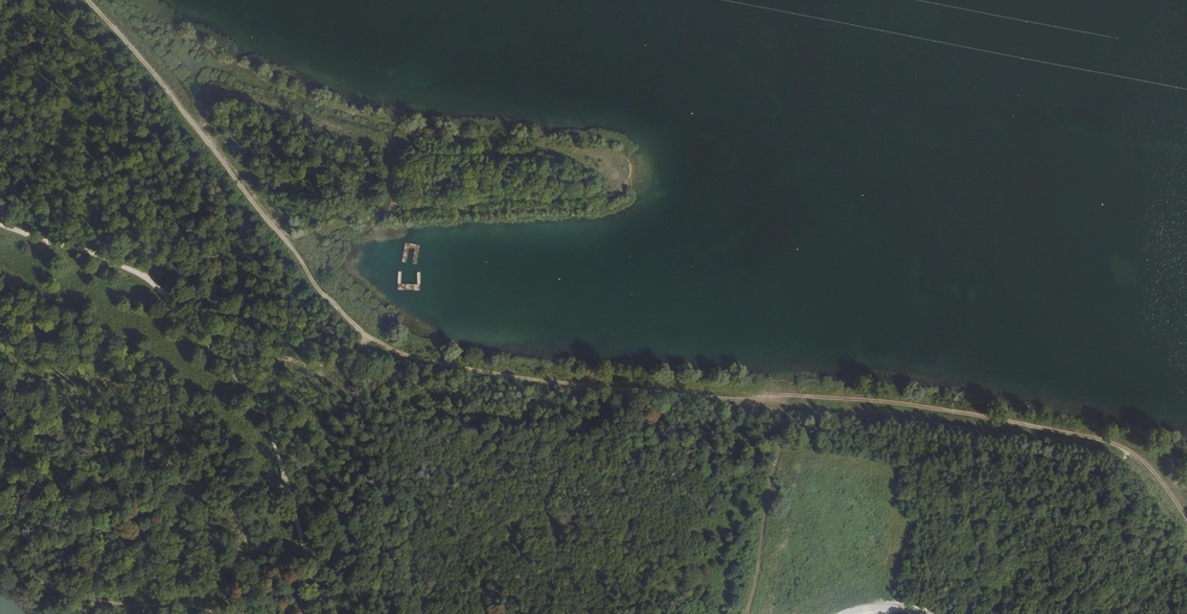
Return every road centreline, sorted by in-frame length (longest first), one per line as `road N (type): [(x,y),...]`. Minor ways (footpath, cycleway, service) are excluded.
road 1 (track): [(0,231),(134,269),(227,365),(273,433),(323,613)]

